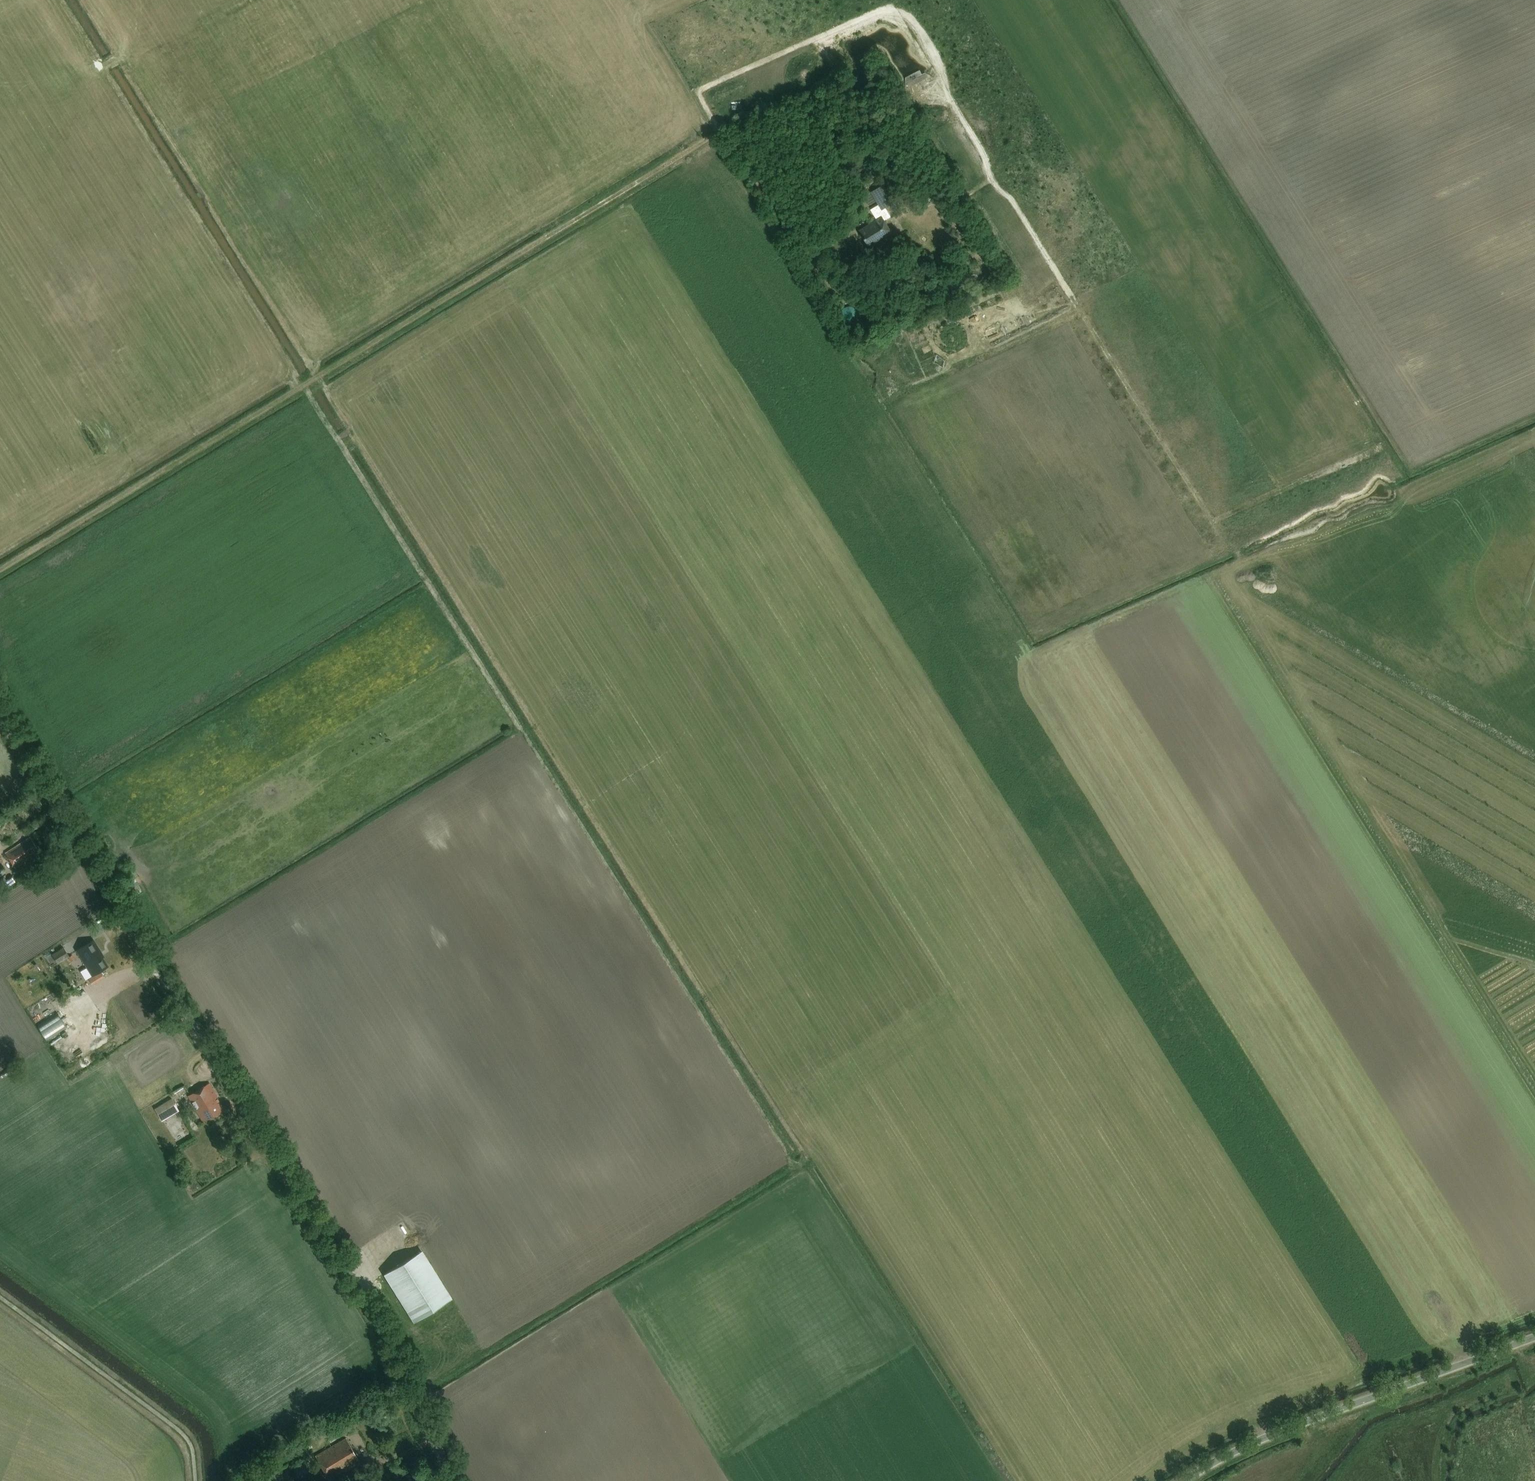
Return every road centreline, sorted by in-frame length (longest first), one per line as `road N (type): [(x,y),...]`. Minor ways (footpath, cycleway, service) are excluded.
road 1 (unclassified): [(448,1480),(409,1364),(0,716)]
road 2 (unclassified): [(1190,1480),(1215,1461),(1295,1425),(1534,1336)]

